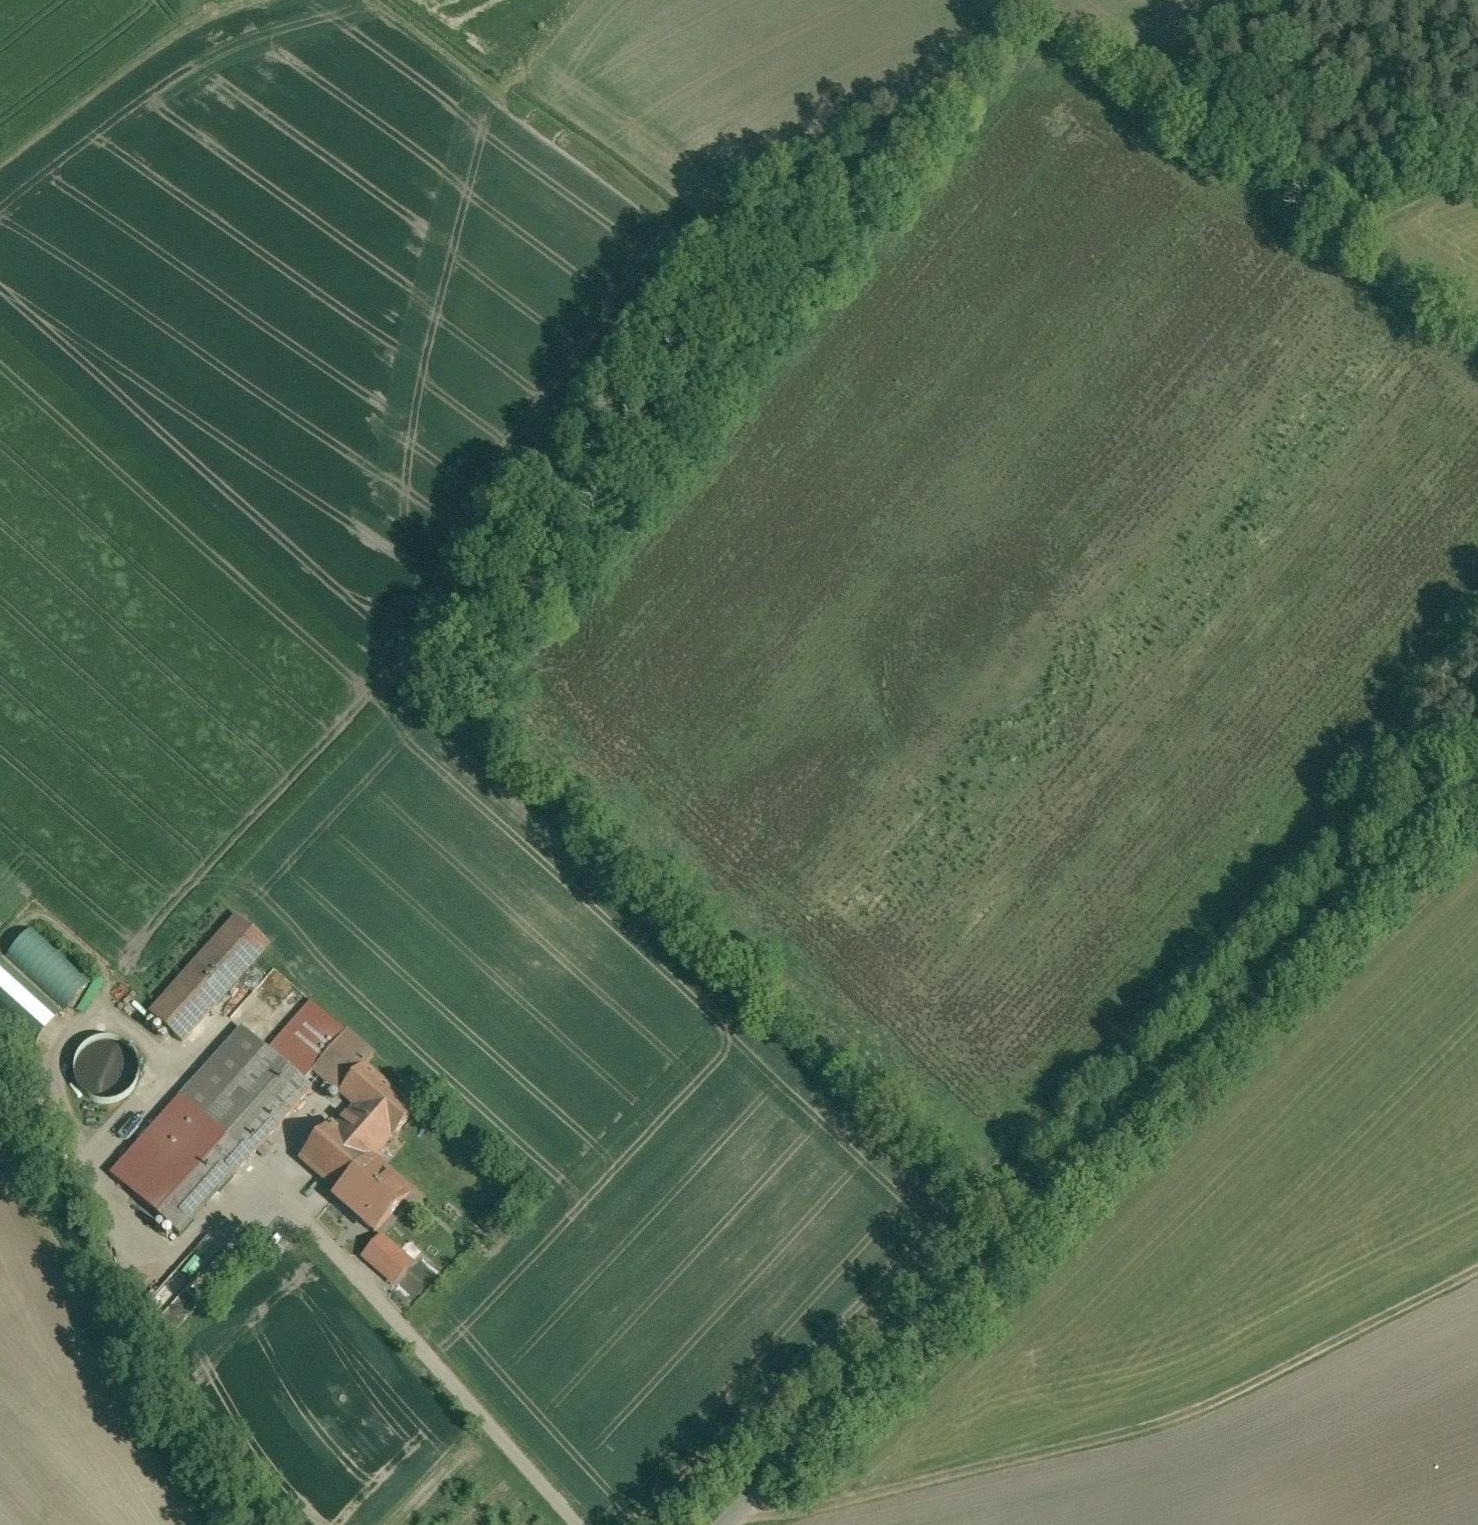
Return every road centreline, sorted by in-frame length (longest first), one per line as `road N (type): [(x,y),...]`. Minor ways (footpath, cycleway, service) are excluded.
road 1 (unclassified): [(1477,777),(718,1524)]

